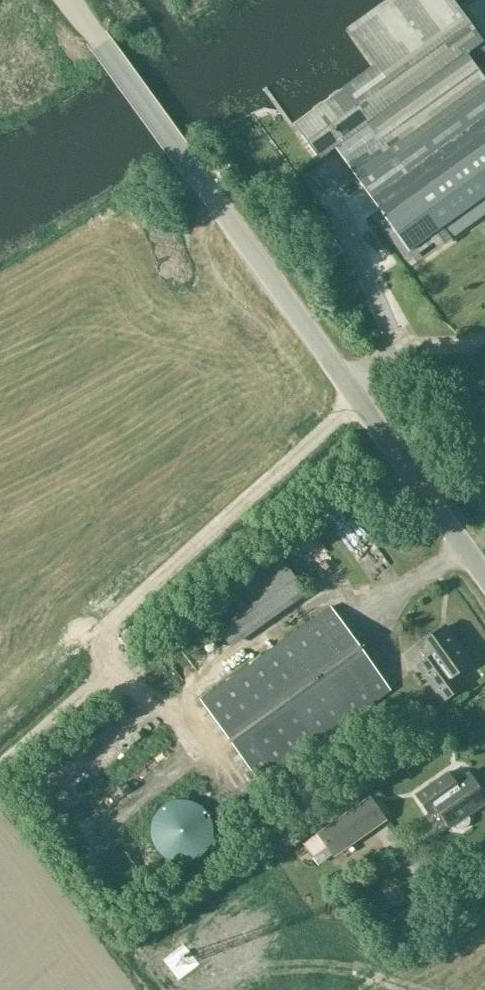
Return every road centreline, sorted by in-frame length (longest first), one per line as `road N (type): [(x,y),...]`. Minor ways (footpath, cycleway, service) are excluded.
road 1 (tertiary): [(193,171),(484,577)]
road 2 (tertiary): [(193,171),(69,0)]

